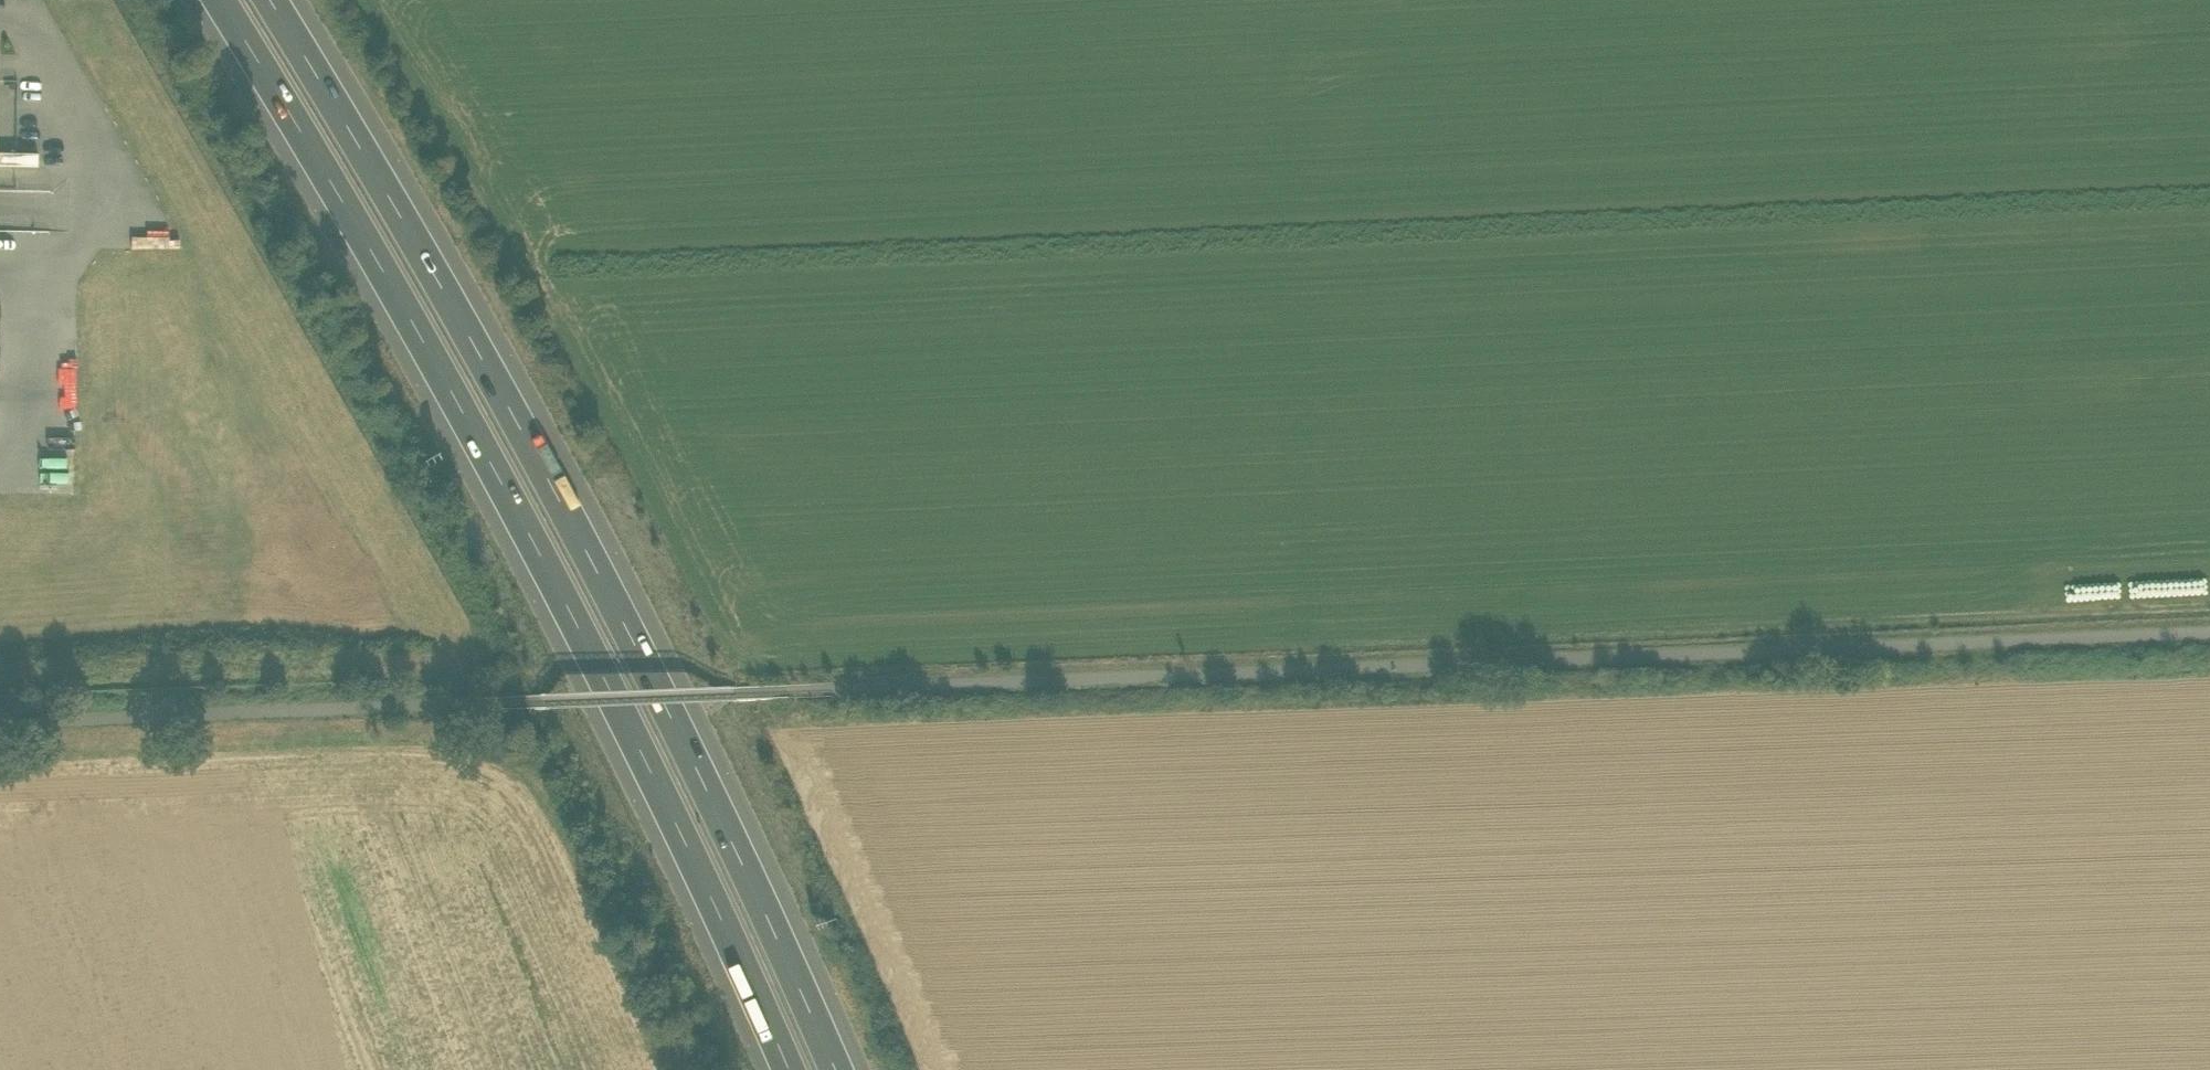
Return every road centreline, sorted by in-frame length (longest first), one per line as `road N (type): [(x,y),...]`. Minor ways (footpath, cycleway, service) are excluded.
road 1 (motorway): [(221,0),(434,361),(579,627),(791,1069)]
road 2 (motorway): [(836,1069),(614,603),(477,349),(270,0)]

